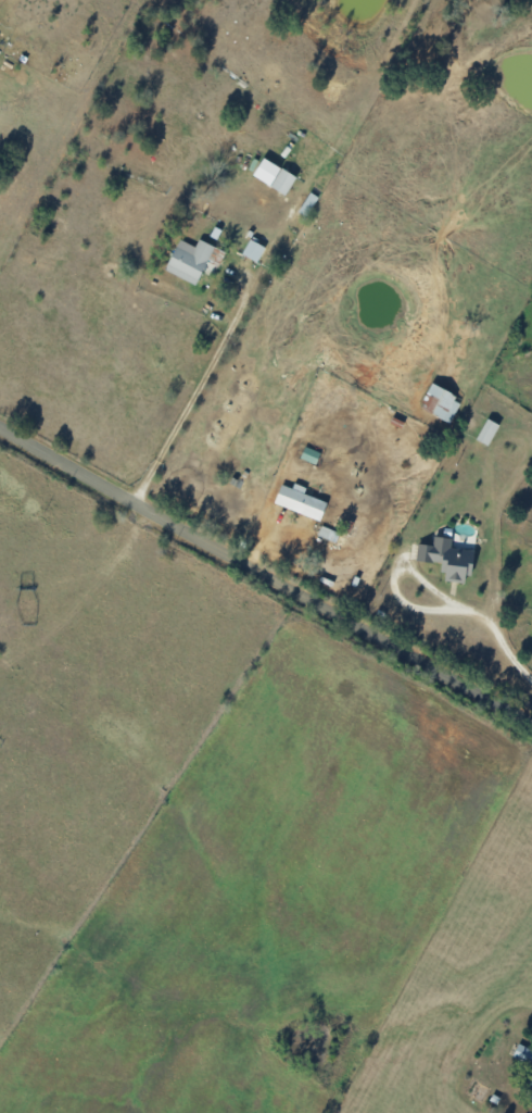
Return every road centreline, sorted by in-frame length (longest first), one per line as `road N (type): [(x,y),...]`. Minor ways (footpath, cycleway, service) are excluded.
road 1 (residential): [(531,733),(0,440)]

